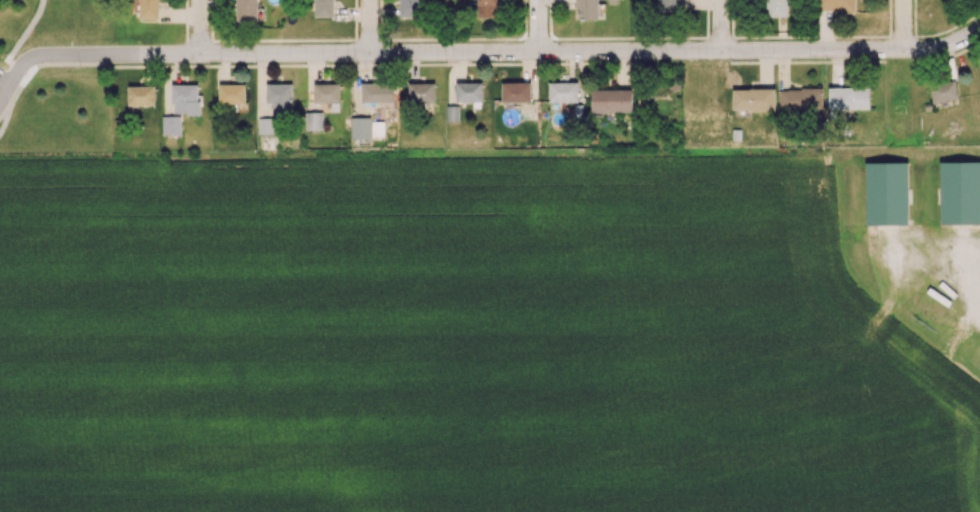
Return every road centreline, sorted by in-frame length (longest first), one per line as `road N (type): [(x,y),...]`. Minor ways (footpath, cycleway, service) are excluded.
road 1 (residential): [(979,32),(918,52),(197,56)]
road 2 (residential): [(197,56),(33,57),(0,97)]

